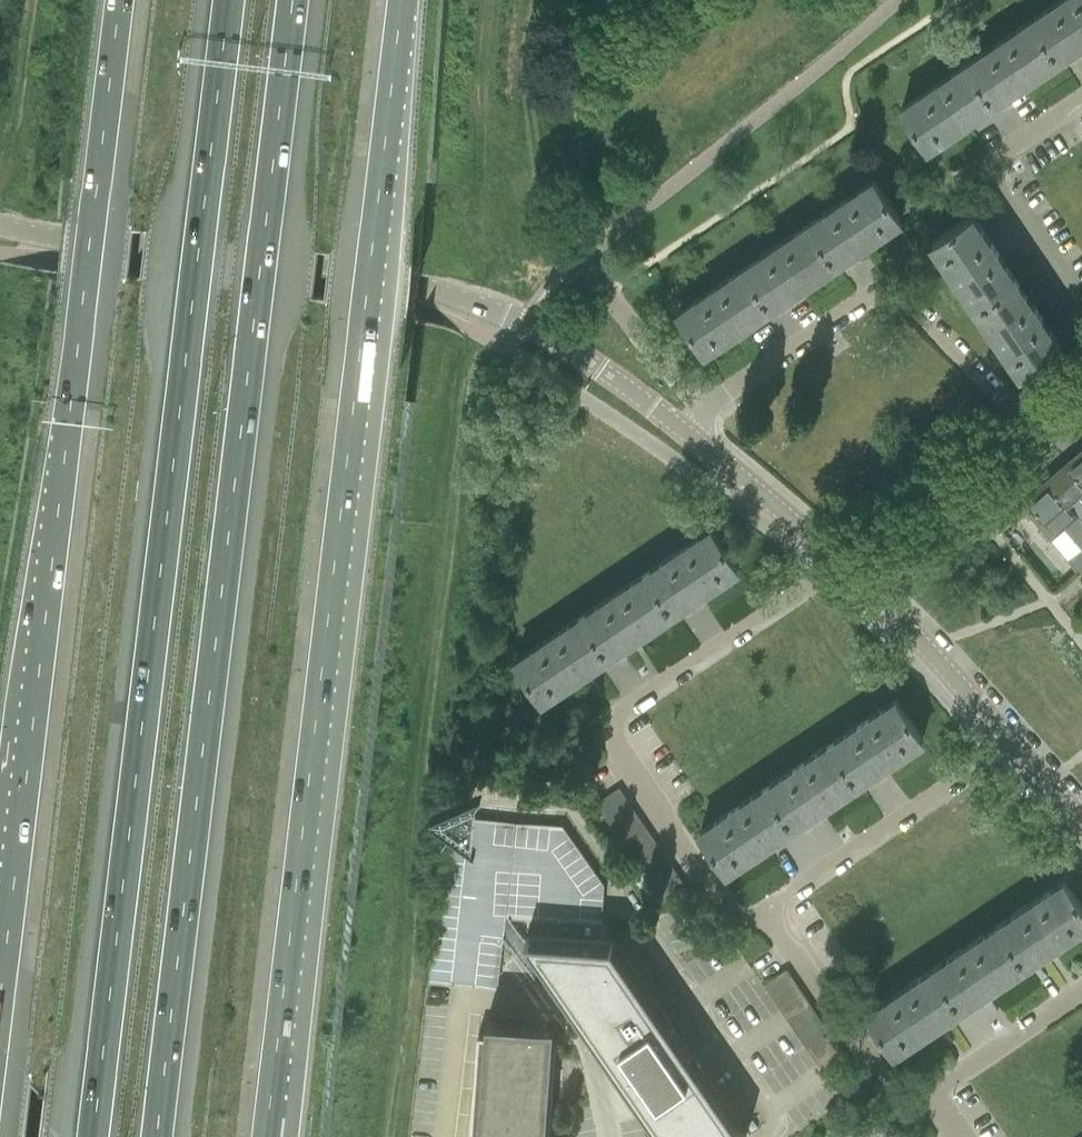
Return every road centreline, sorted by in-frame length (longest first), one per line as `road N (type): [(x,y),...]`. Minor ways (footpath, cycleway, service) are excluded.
road 1 (motorway): [(229,0),(92,1136)]
road 2 (motorway): [(158,1136),(292,0)]
road 3 (trunk): [(270,1116),(402,0)]
road 4 (trunk): [(119,0),(0,997)]
road 5 (unclassified): [(599,368),(525,324),(445,294),(0,228)]
road 6 (residential): [(767,913),(737,915),(613,737),(620,717),(845,565)]
road 7 (residential): [(1028,425),(898,294),(706,411)]
road 8 (residential): [(767,913),(1012,746)]
road 9 (residential): [(1081,313),(989,181),(1081,106)]
road 10 (residential): [(933,1095),(904,1113),(767,913)]
road 11 (residential): [(862,580),(1028,425)]
road 12 (residential): [(1012,746),(862,580)]
road 13 (residential): [(845,565),(681,428)]
road 14 (residential): [(933,1095),(1081,991)]

